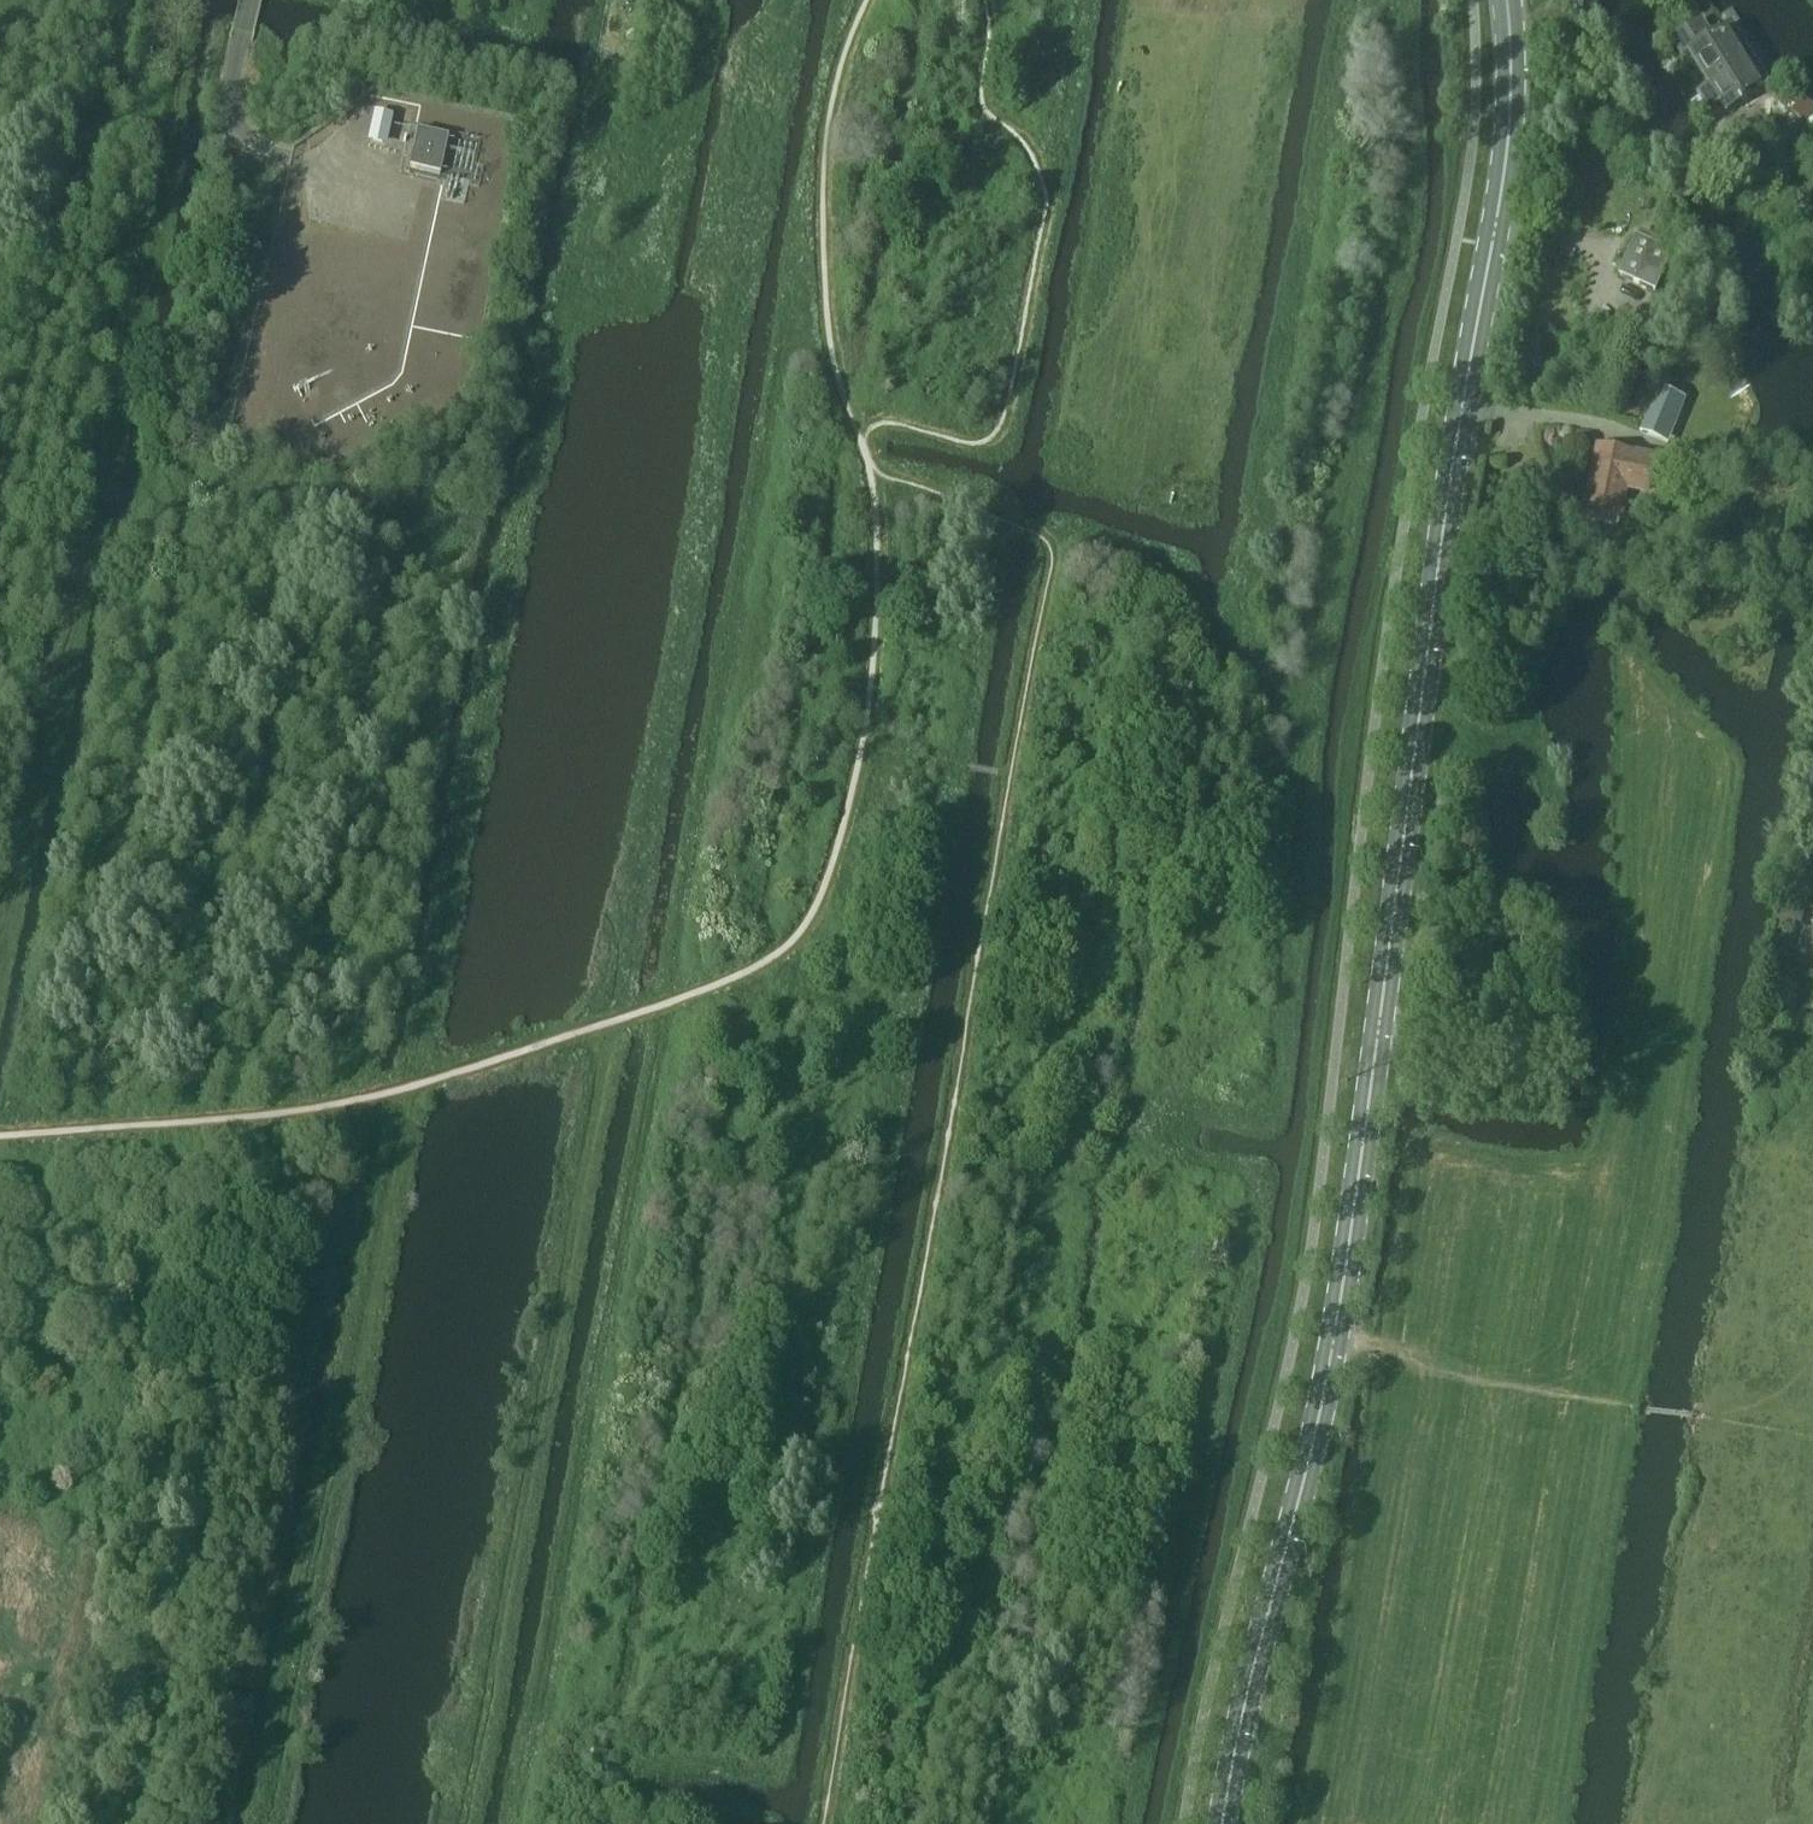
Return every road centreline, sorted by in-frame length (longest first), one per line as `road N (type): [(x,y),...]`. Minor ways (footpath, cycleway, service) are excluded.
road 1 (secondary): [(1222,1823),(1316,1434),(1348,1248),(1445,512),(1510,116),(1504,0)]

